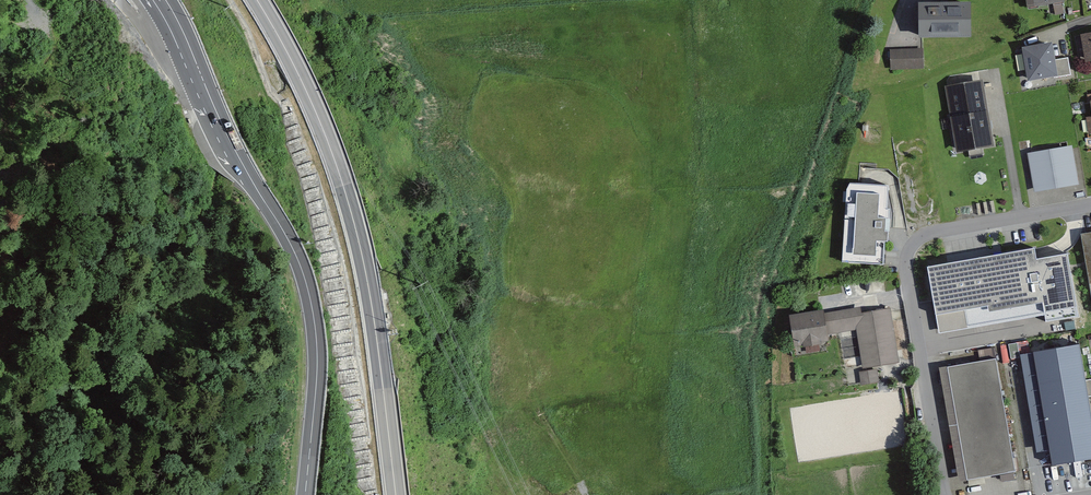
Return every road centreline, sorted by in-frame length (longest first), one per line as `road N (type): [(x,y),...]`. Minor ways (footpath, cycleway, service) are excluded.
road 1 (primary): [(166,0),(308,291),(317,367),(305,494)]
road 2 (trunk): [(395,494),(373,317),(343,180),(303,75),(260,0)]
road 3 (residential): [(1090,204),(928,233),(914,244),(908,264),(946,494)]

